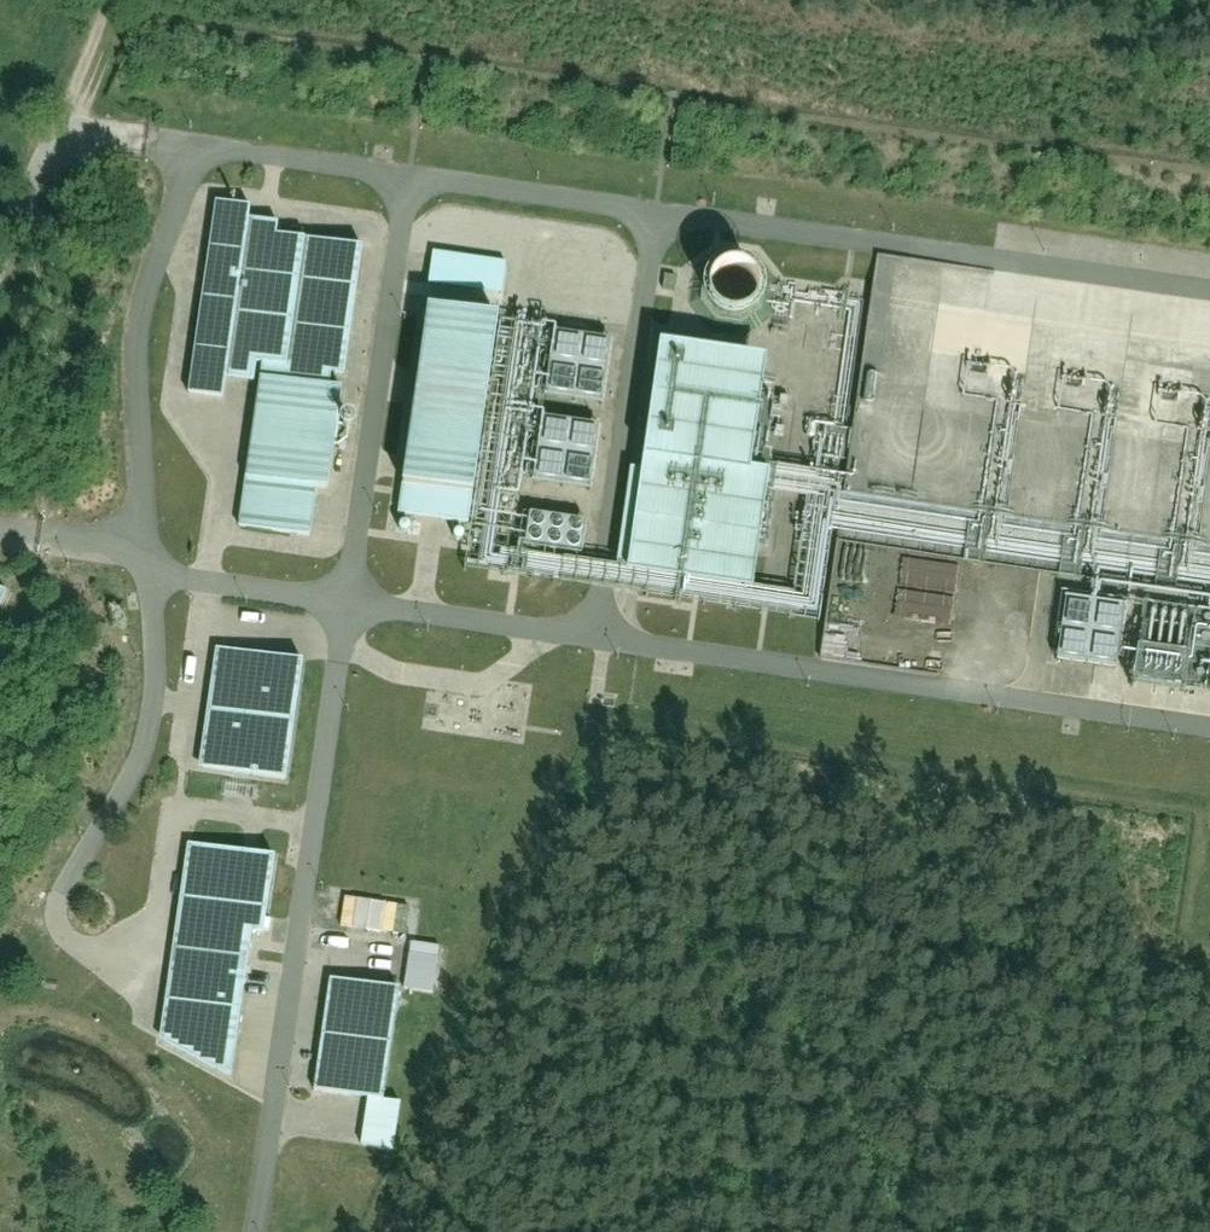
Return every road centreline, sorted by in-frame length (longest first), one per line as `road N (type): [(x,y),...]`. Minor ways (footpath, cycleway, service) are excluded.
road 1 (residential): [(57,107),(0,237)]

